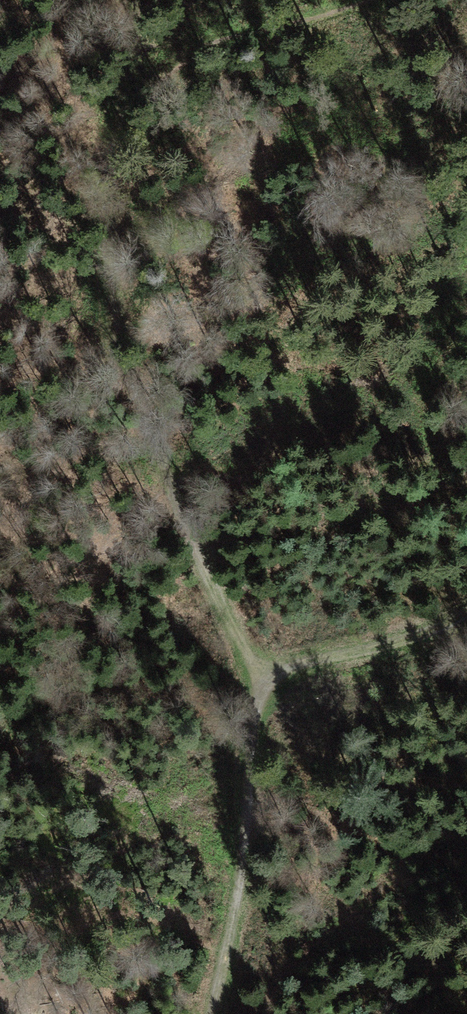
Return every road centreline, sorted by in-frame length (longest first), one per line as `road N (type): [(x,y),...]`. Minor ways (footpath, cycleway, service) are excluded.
road 1 (track): [(466,608),(244,678),(180,512),(117,276),(119,95),(137,0)]
road 2 (track): [(210,1013),(244,869),(244,678)]
road 3 (track): [(358,0),(257,29),(126,35)]

